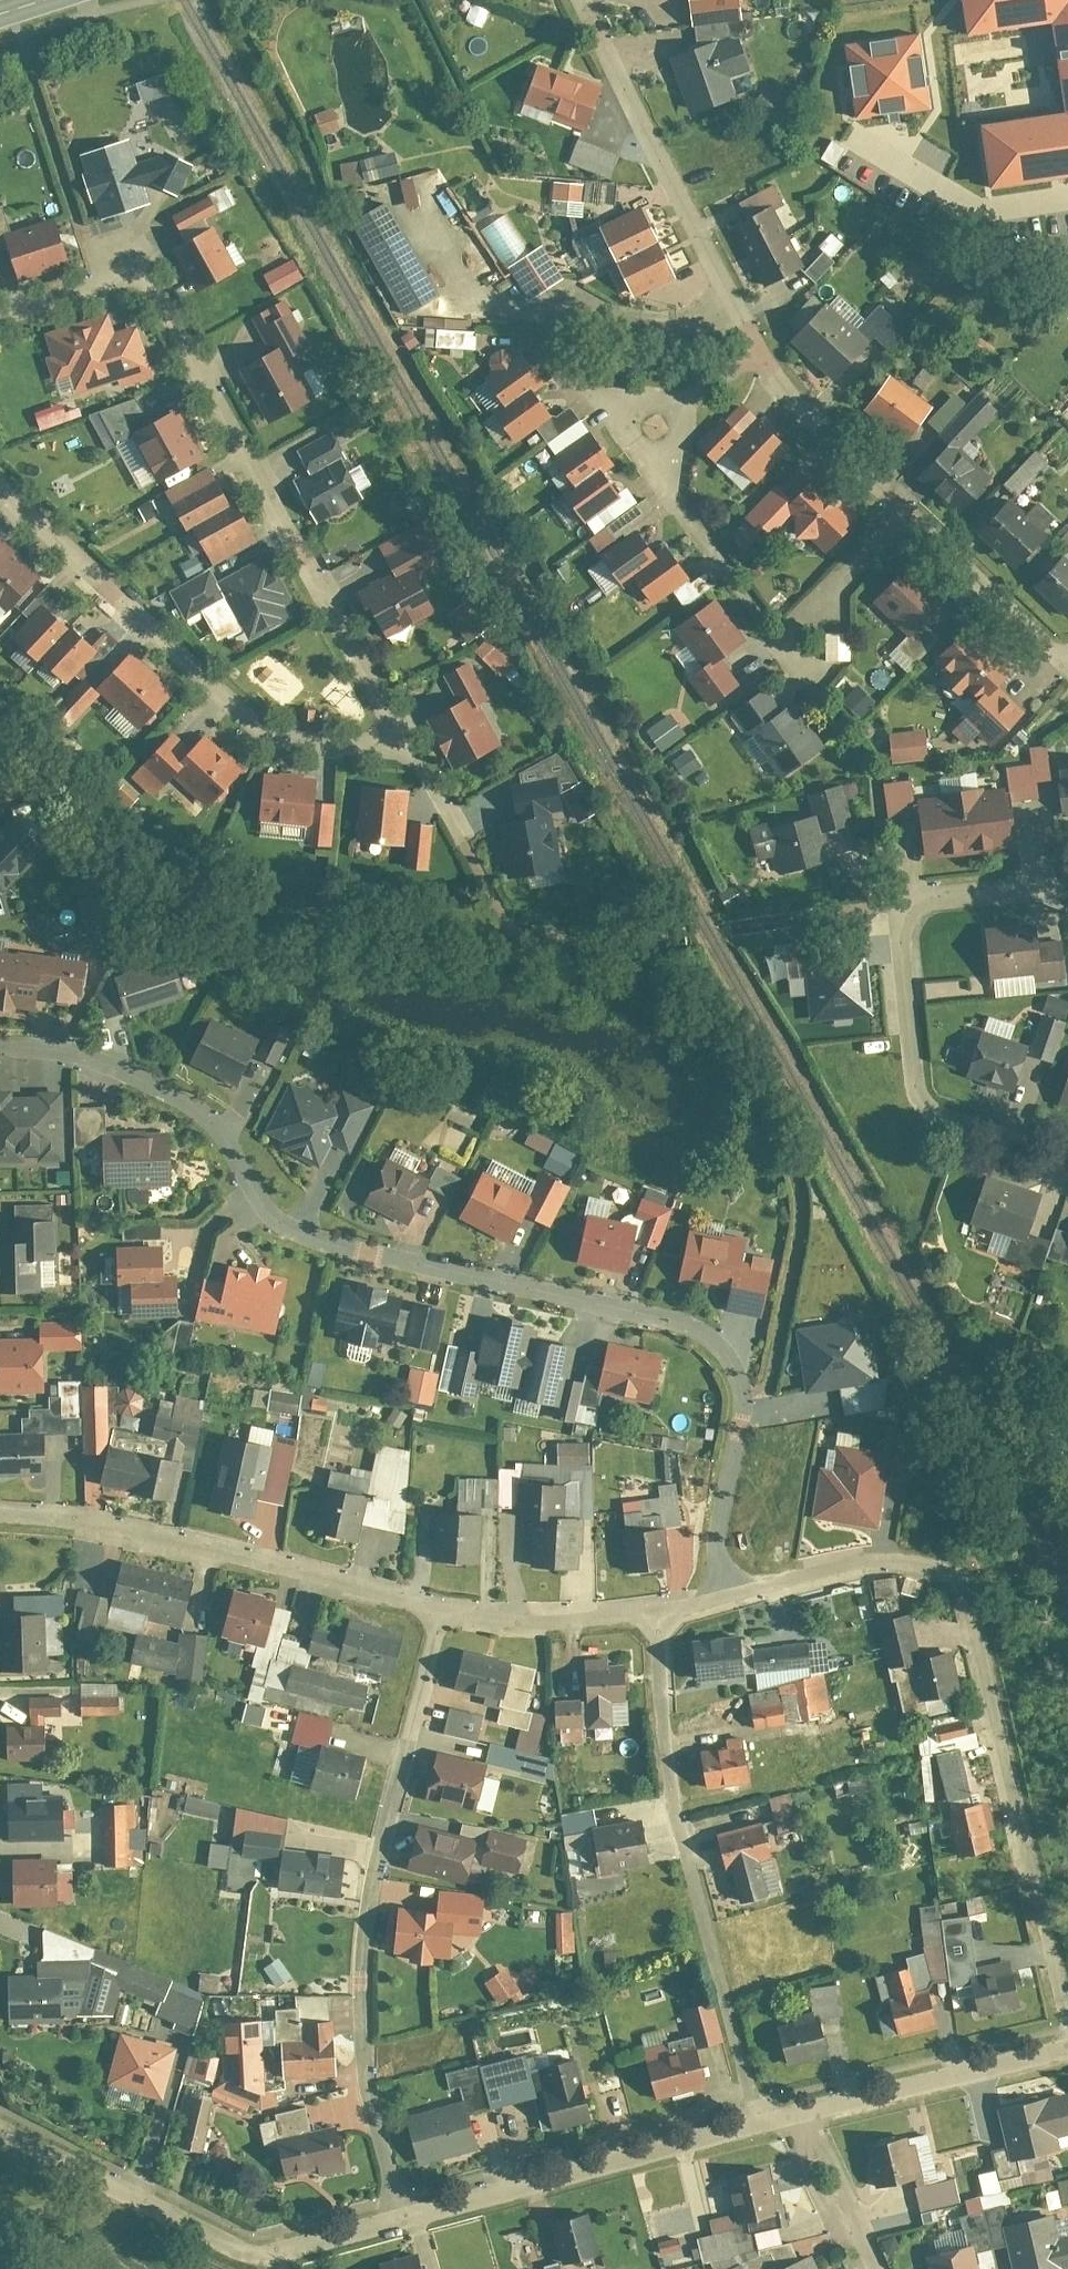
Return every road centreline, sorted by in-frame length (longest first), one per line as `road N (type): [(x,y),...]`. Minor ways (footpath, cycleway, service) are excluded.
road 1 (residential): [(0,354),(152,304),(407,750),(243,729),(0,496)]
road 2 (residential): [(0,1063),(172,1095),(271,1232),(689,1330),(721,1350),(743,1409),(715,1548),(725,1599)]
road 3 (residential): [(1067,2017),(961,1579),(896,1557),(725,1599)]
road 4 (residential): [(401,2221),(369,2094),(364,1994),(375,1875),(440,1618)]
road 5 (residential): [(760,2126),(685,1833),(653,1614)]
road 6 (residential): [(1067,888),(892,910),(909,1068),(928,1099),(1067,1155)]
road 7 (residential): [(440,1618),(96,1529),(0,1515)]
road 8 (residential): [(0,2132),(243,2254),(268,2259),(401,2221)]
road 9 (residential): [(759,351),(579,0)]
road 10 (residential): [(401,2221),(760,2126)]
road 11 (residential): [(815,2115),(1067,2050)]
road 12 (residential): [(918,526),(759,351)]
road 13 (residential): [(653,1614),(532,1629),(440,1618)]
road 14 (residential): [(1067,667),(918,526)]
road 15 (residential): [(815,2115),(864,2268)]
road 16 (residential): [(918,526),(806,620)]
road 17 (residential): [(759,351),(673,438)]

